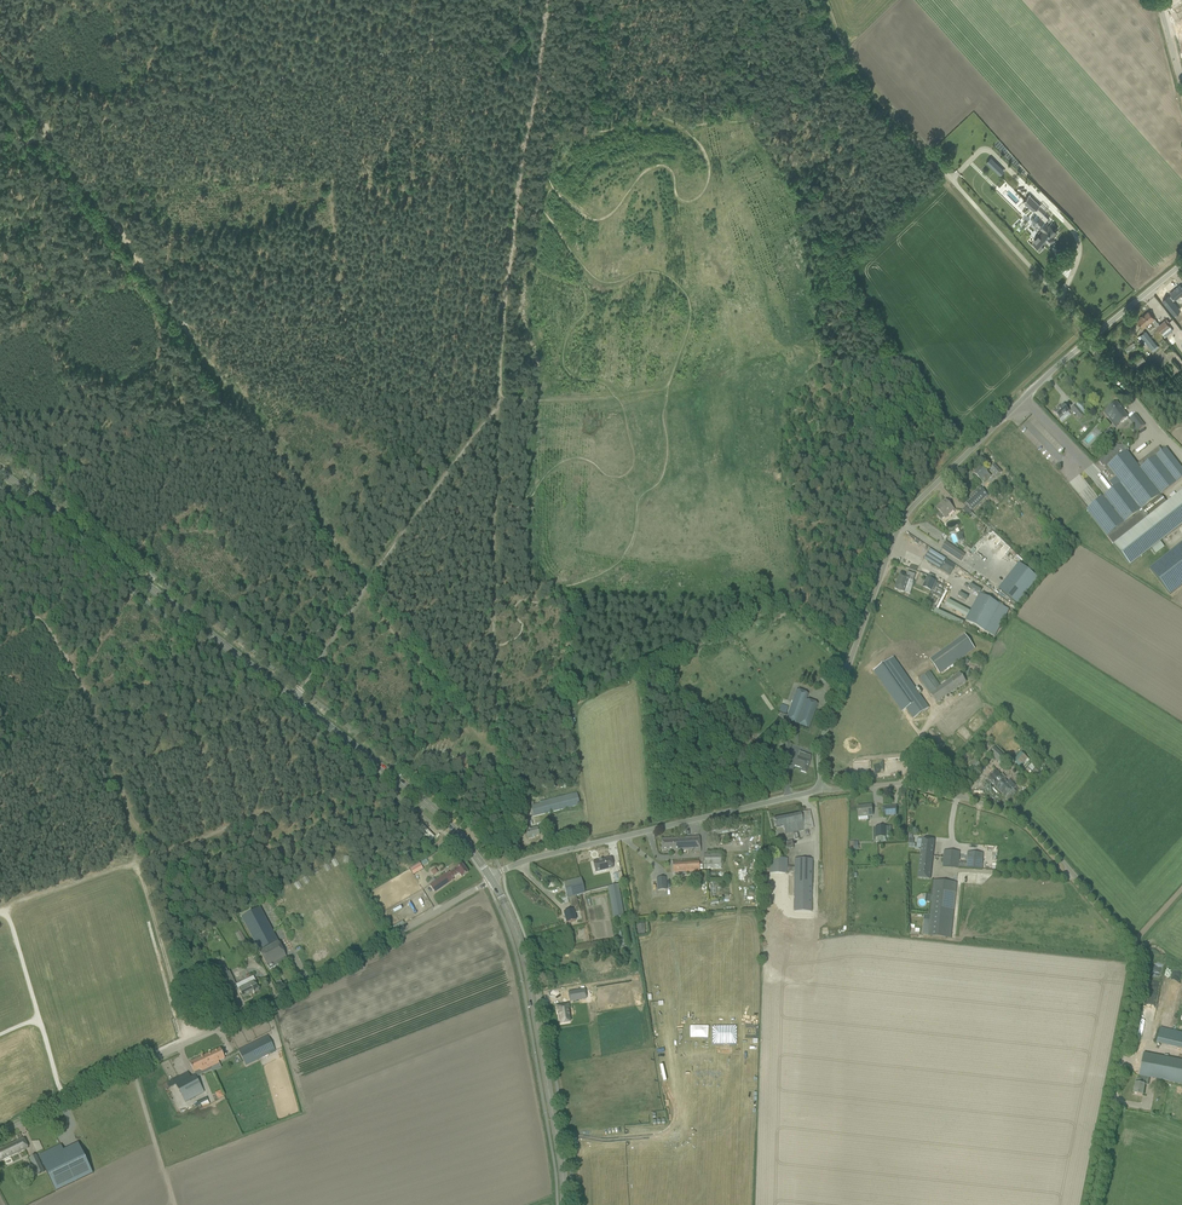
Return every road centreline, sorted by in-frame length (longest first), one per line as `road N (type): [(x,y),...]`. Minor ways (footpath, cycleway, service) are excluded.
road 1 (track): [(493,773),(468,721),(0,59)]
road 2 (tertiary): [(491,880),(424,802),(0,475)]
road 3 (unclassified): [(1091,1204),(1135,952),(1033,834),(1000,812),(911,786),(822,791)]
road 4 (unclassified): [(0,1133),(283,998),(491,880)]
road 5 (unclassified): [(822,791),(821,752),(902,521),(1092,338)]
road 6 (unclassified): [(491,880),(529,861),(822,791)]
road 7 (tertiary): [(563,1204),(526,962),(491,880)]
road 8 (track): [(186,1044),(134,861),(0,910)]
road 9 (track): [(825,0),(864,69),(1008,243)]
road 10 (track): [(439,307),(343,310),(385,412),(436,487)]
road 11 (track): [(497,408),(494,626)]
road 12 (track): [(66,1103),(6,907)]
road 13 (track): [(532,108),(506,308)]
road 14 (track): [(437,0),(440,39),(544,16)]
road 15 (track): [(494,641),(493,773)]
road 16 (unclassified): [(1092,338),(1008,243)]

